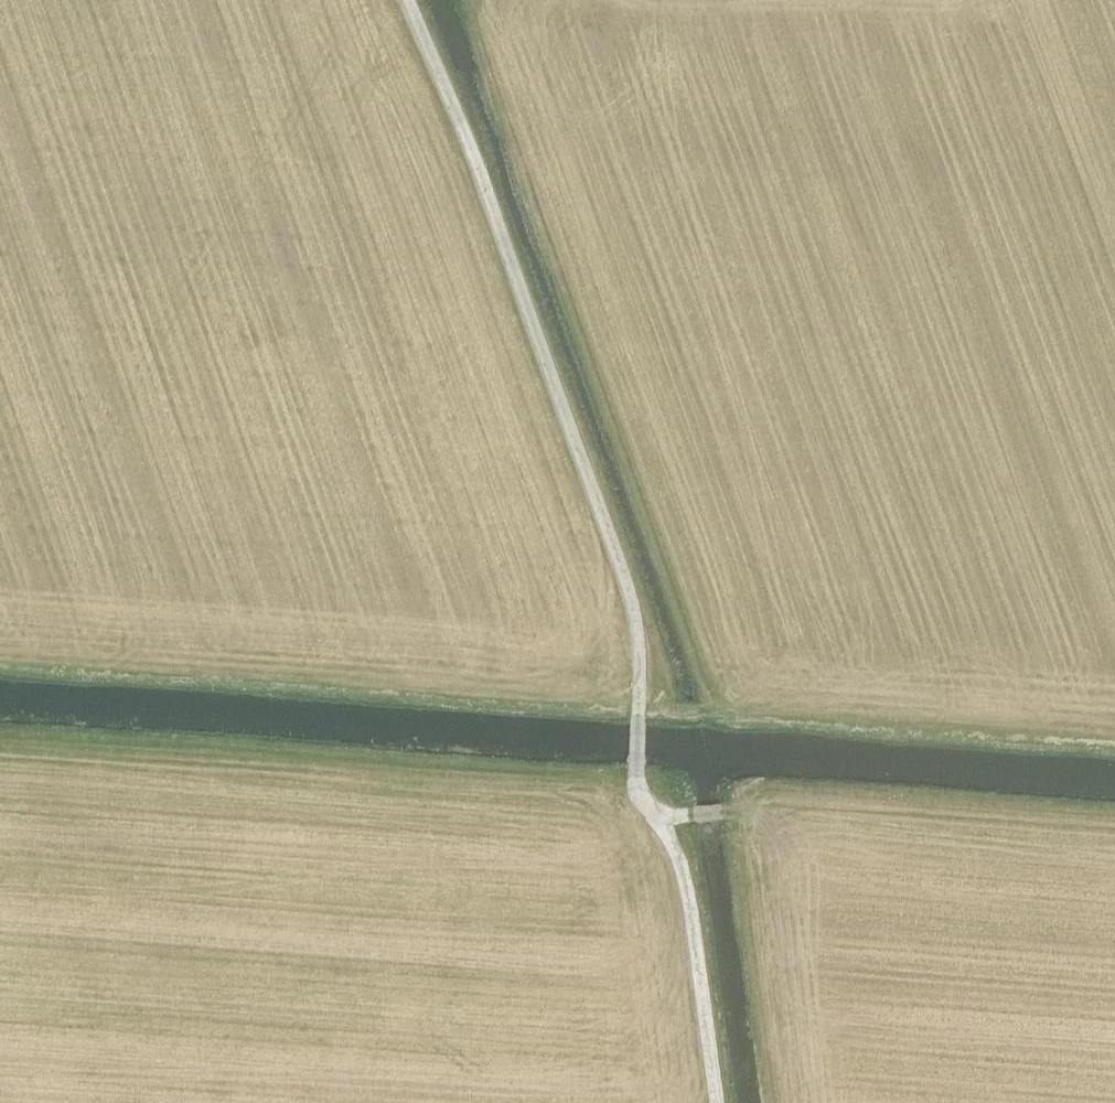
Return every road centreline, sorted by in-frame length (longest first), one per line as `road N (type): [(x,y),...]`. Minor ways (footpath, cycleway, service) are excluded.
road 1 (track): [(717,1102),(687,886),(675,848),(635,785),(639,655),(629,592),(472,152),(408,0)]

